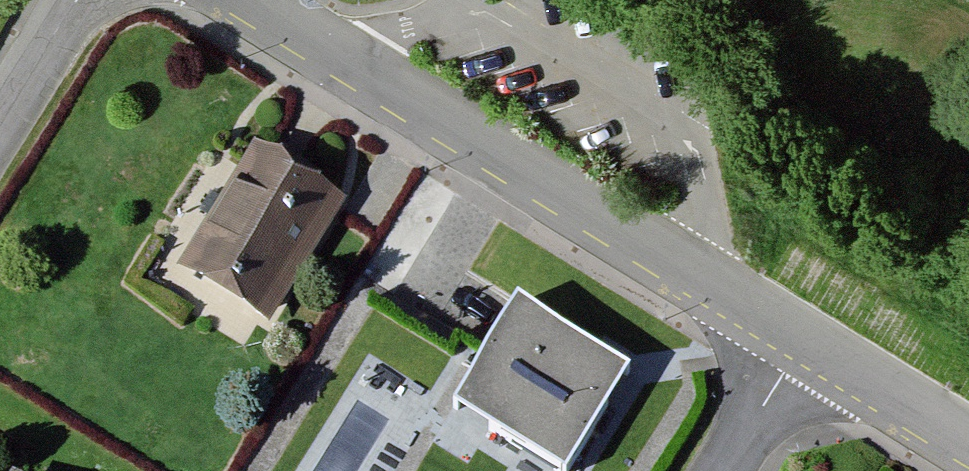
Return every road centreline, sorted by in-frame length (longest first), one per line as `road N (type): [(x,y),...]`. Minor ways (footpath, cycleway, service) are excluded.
road 1 (residential): [(801,343),(268,0)]
road 2 (residential): [(968,444),(801,343)]
road 3 (residential): [(721,470),(801,343)]
road 4 (residential): [(0,104),(64,0)]

